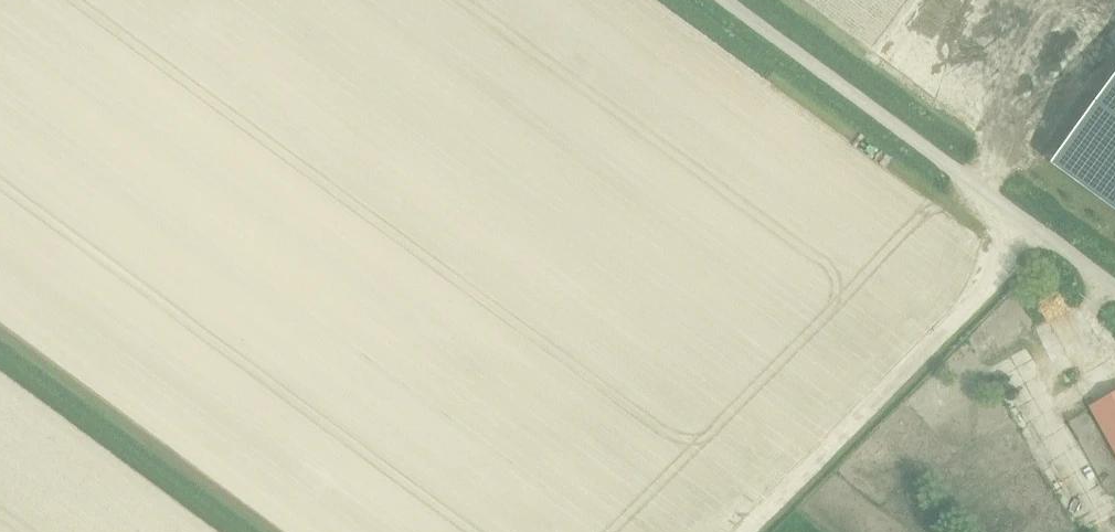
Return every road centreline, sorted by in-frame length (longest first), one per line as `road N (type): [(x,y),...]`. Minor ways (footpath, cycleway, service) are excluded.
road 1 (unclassified): [(1114,289),(722,0)]
road 2 (track): [(750,531),(982,300),(1035,230)]

